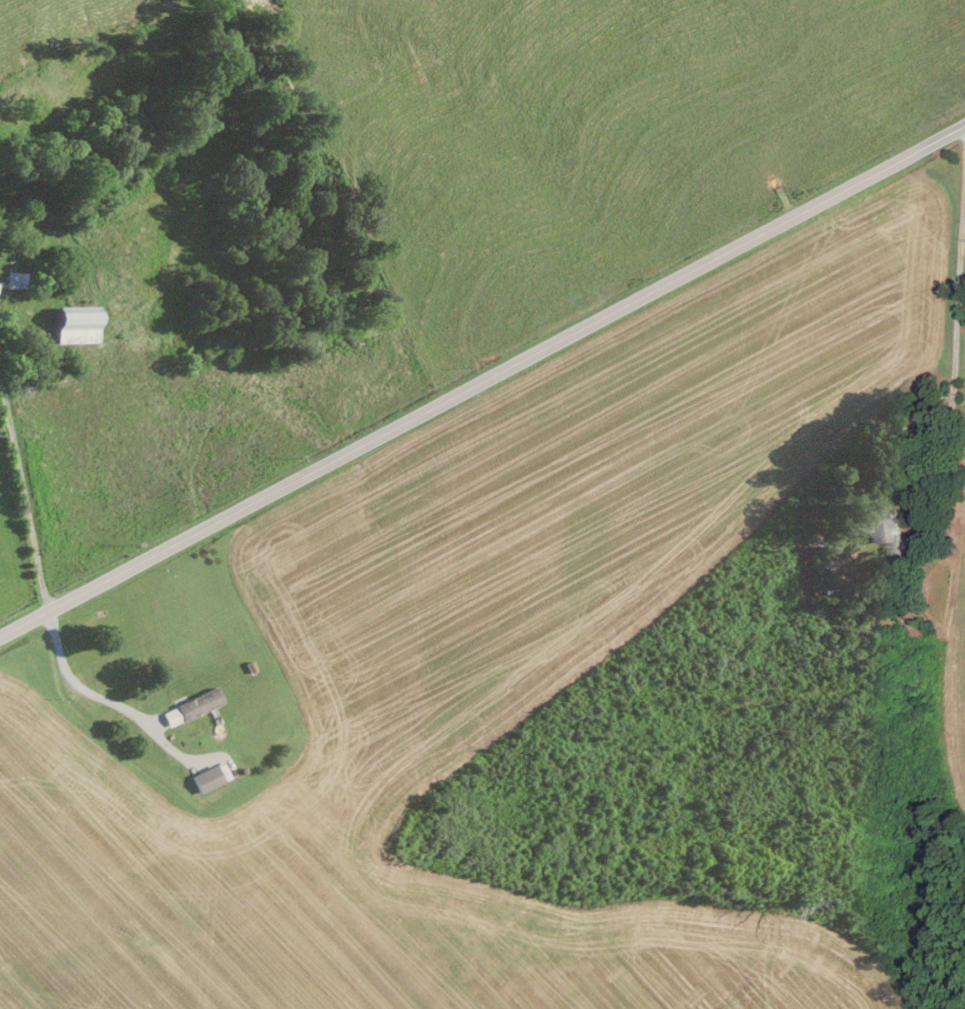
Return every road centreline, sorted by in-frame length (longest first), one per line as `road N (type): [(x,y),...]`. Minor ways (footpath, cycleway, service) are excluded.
road 1 (primary): [(0,636),(964,125)]
road 2 (track): [(794,215),(647,0)]

